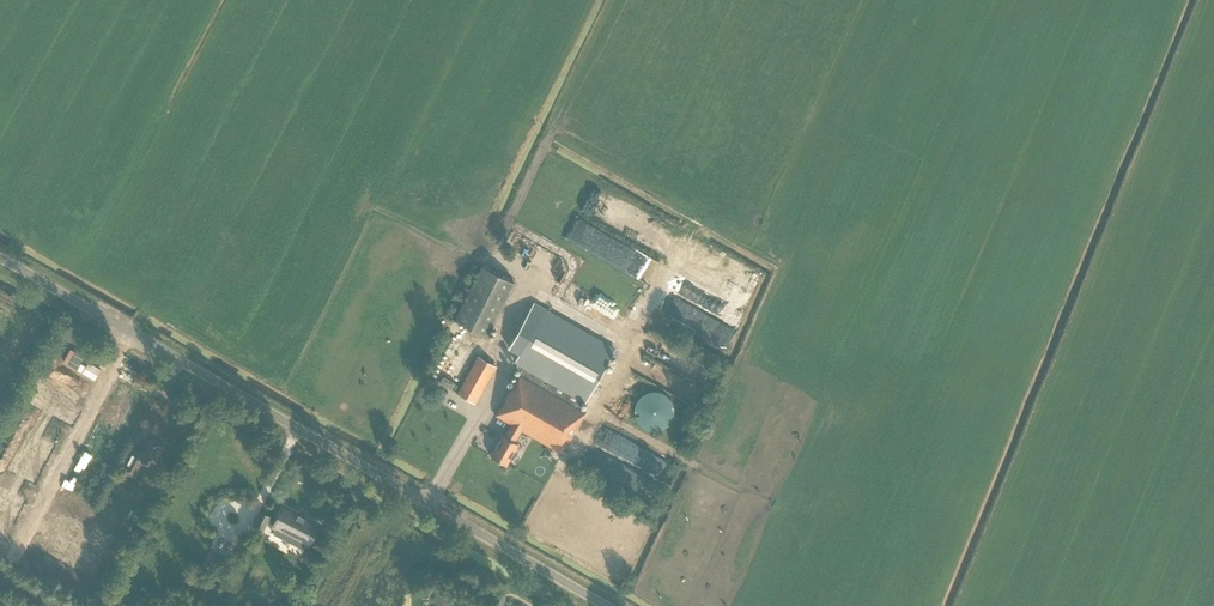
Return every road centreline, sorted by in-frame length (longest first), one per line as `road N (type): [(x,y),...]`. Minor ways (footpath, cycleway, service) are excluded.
road 1 (unclassified): [(607,605),(131,333)]
road 2 (residential): [(131,333),(19,551)]
road 3 (unclassified): [(131,333),(0,258)]

